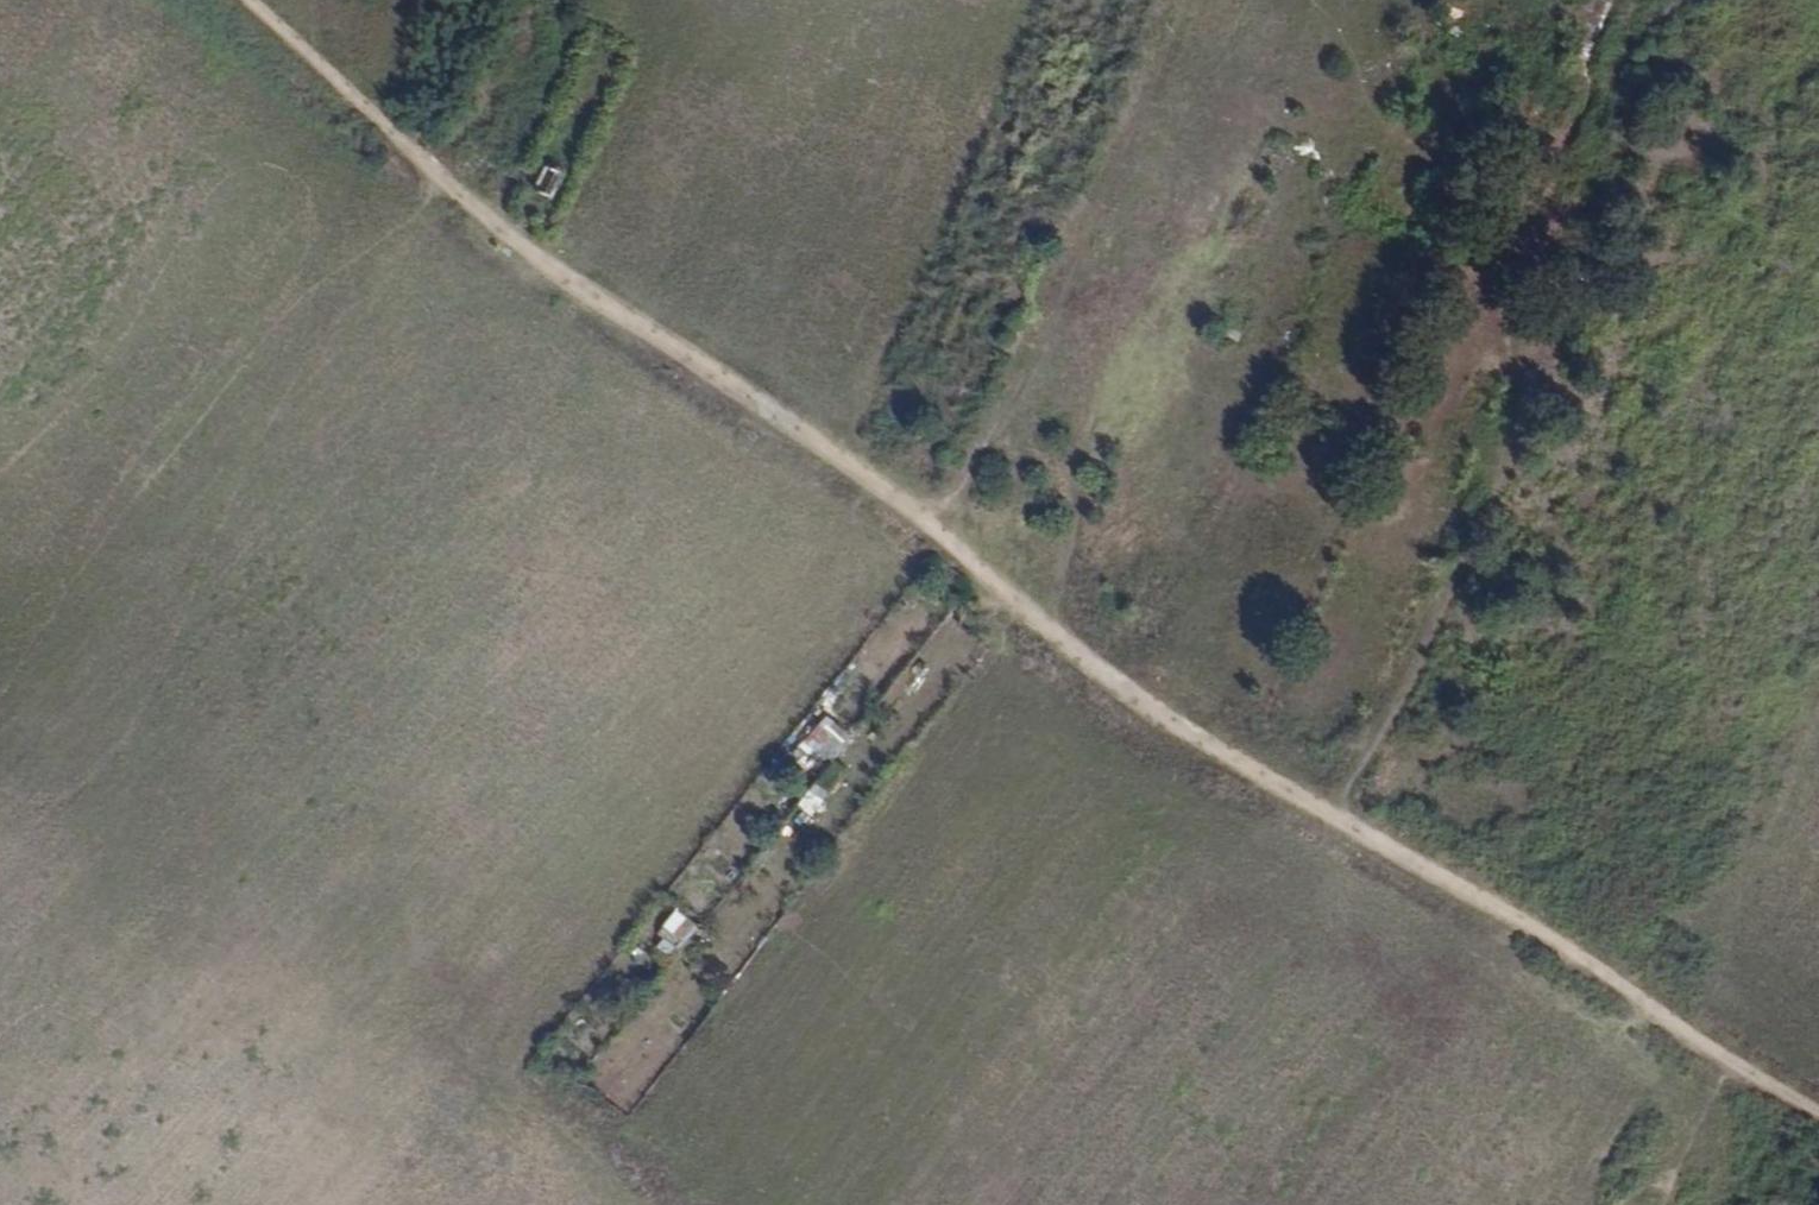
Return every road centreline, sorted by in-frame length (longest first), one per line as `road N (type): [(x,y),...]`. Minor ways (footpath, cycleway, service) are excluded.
road 1 (track): [(1818,1102),(1075,653),(943,531),(460,193),(235,0)]
road 2 (track): [(943,531),(1181,0)]

